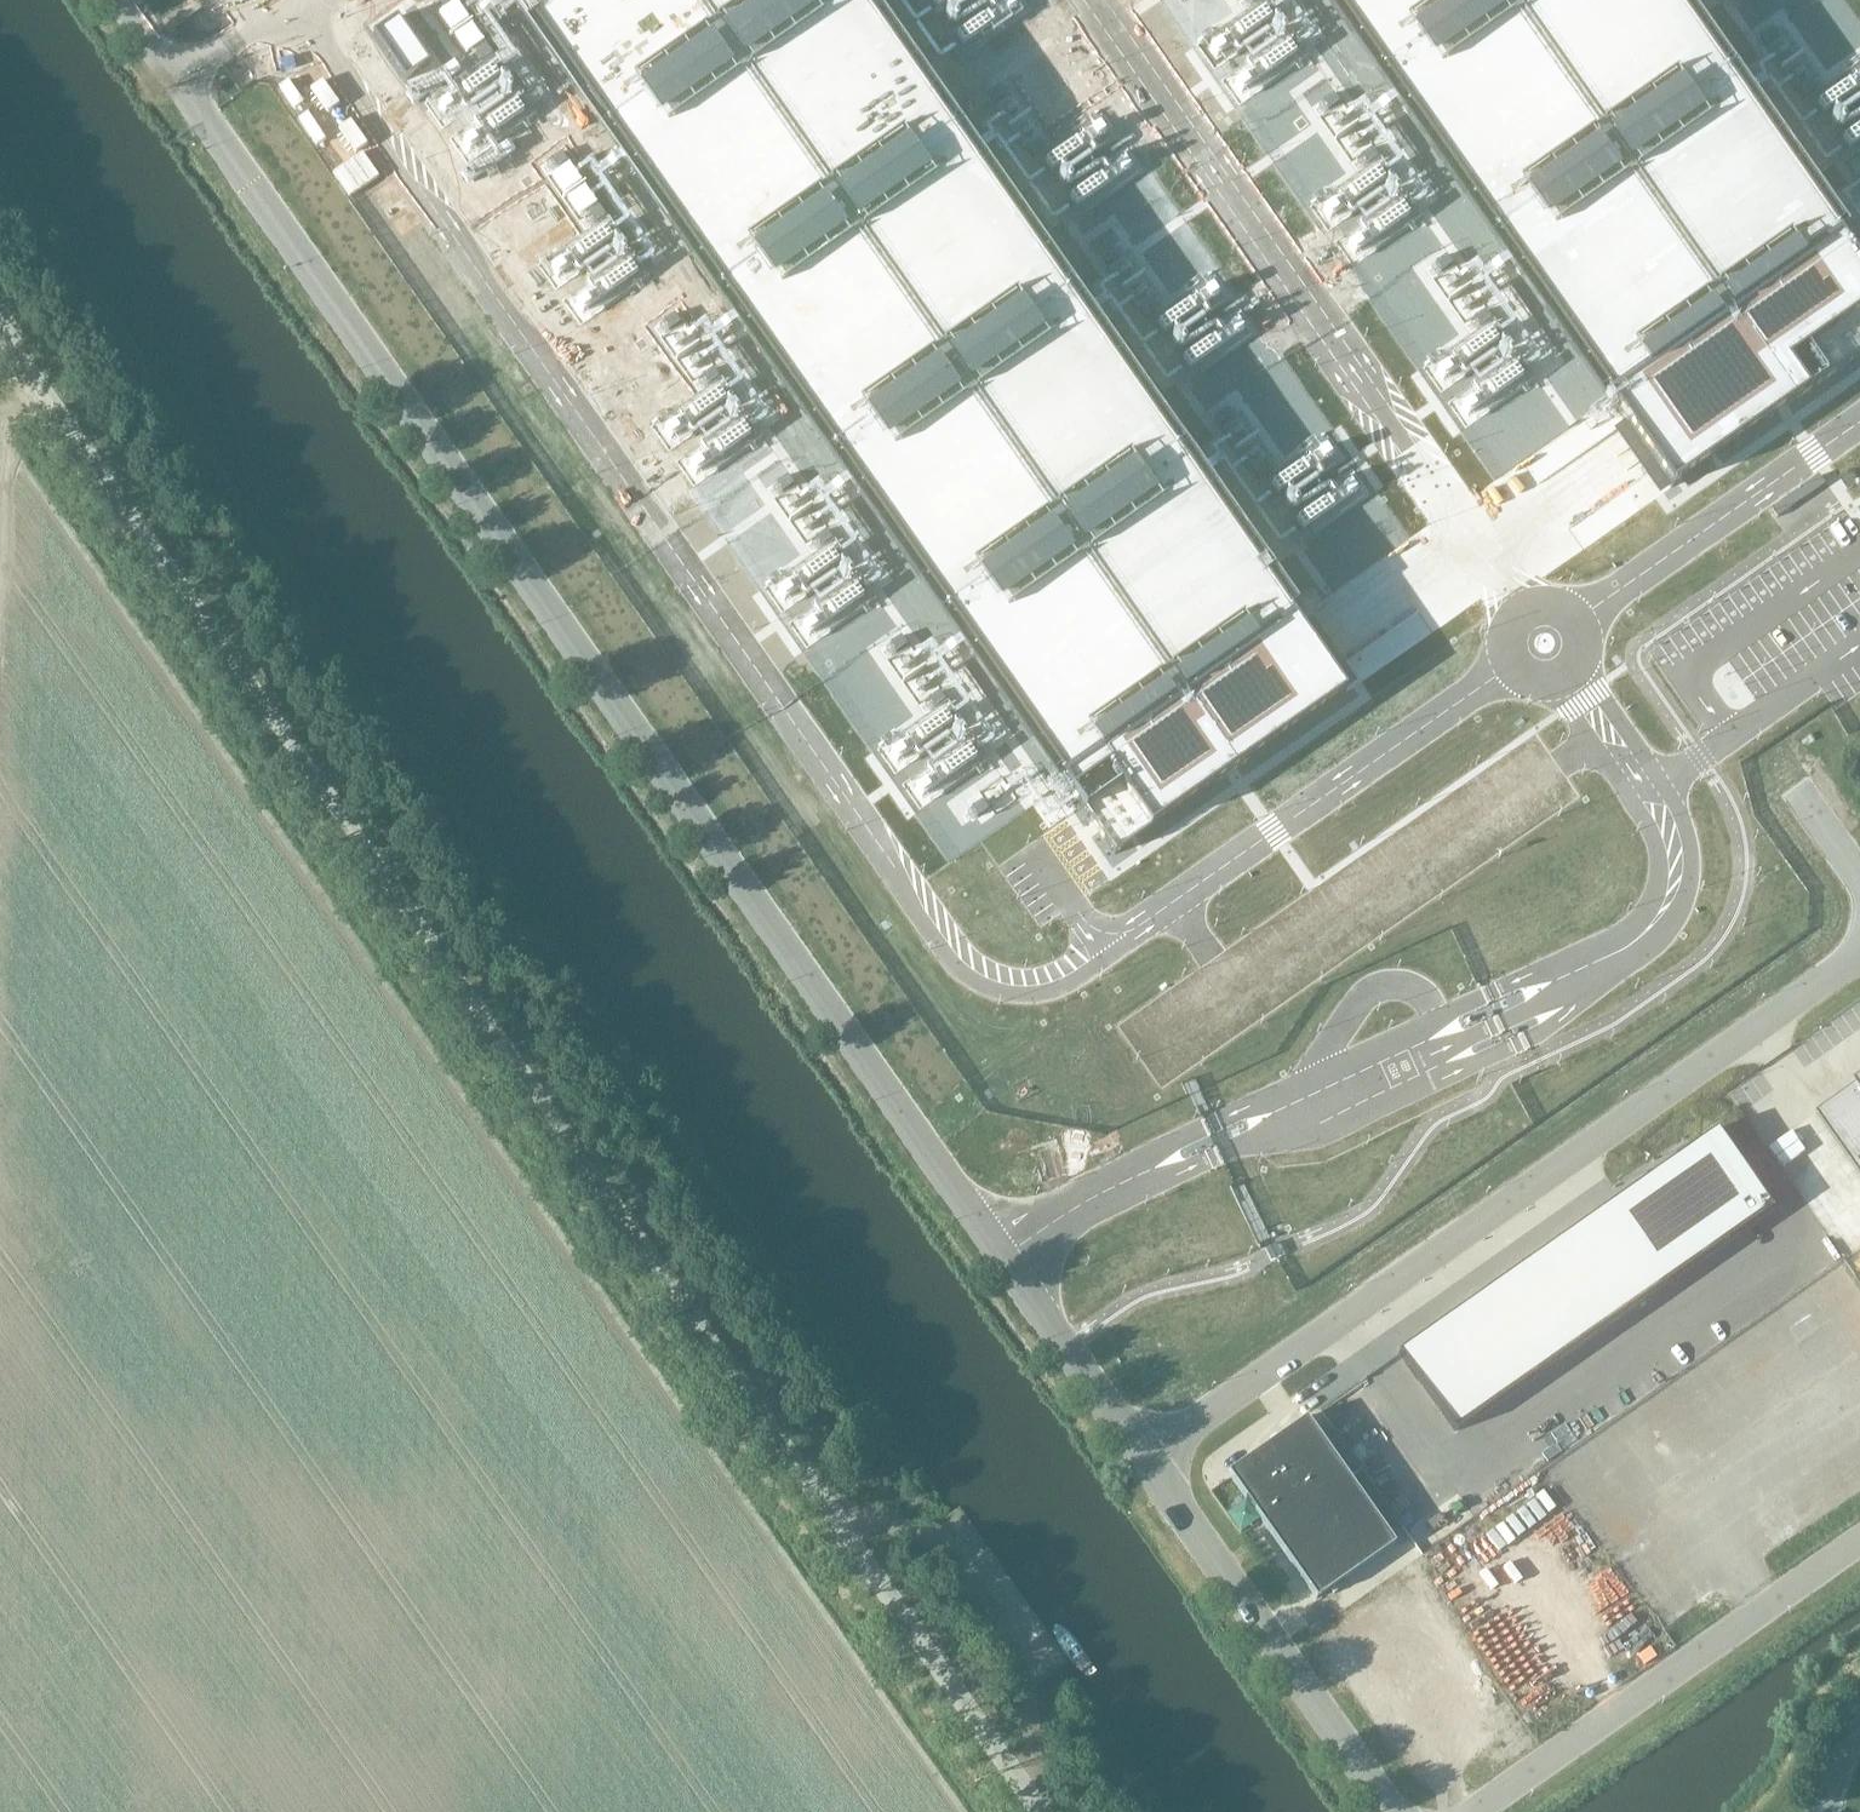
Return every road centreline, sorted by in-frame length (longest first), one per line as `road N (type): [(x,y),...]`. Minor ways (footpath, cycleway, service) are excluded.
road 1 (unclassified): [(0,316),(1043,1811)]
road 2 (unclassified): [(1142,1460),(115,0)]
road 3 (unclassified): [(1859,956),(1142,1460)]
road 4 (unclassified): [(1470,1811),(1859,1537)]
road 5 (unclassified): [(1393,1811),(1142,1460)]

